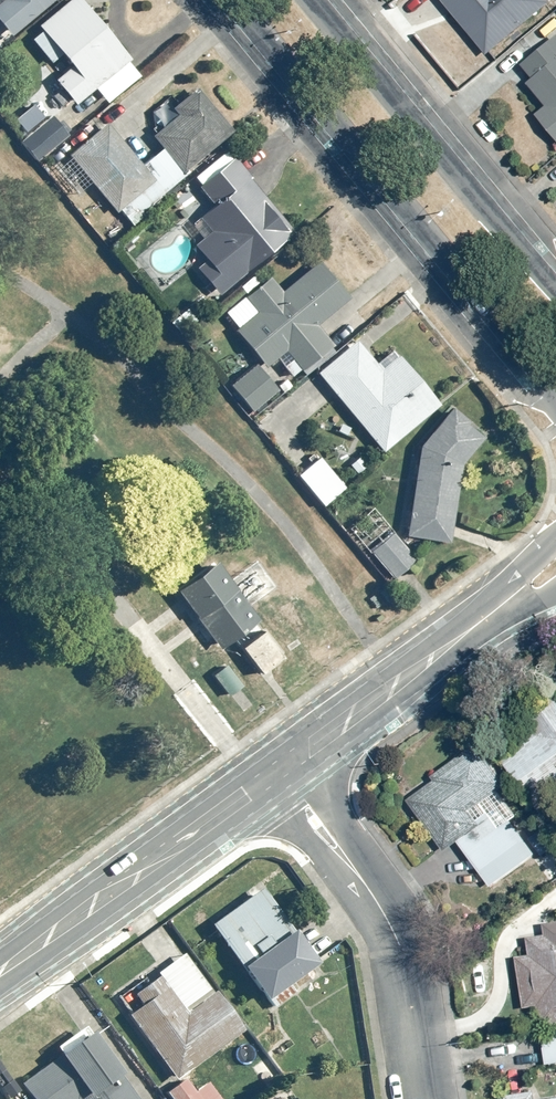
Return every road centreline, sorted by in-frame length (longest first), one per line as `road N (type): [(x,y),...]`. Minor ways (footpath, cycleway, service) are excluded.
road 1 (secondary): [(555,394),(229,0)]
road 2 (secondary): [(306,0),(555,299)]
road 3 (residential): [(426,1098),(403,955),(375,900),(281,767)]
road 4 (tertiary): [(0,972),(281,767)]
road 5 (tertiary): [(281,767),(495,612)]

